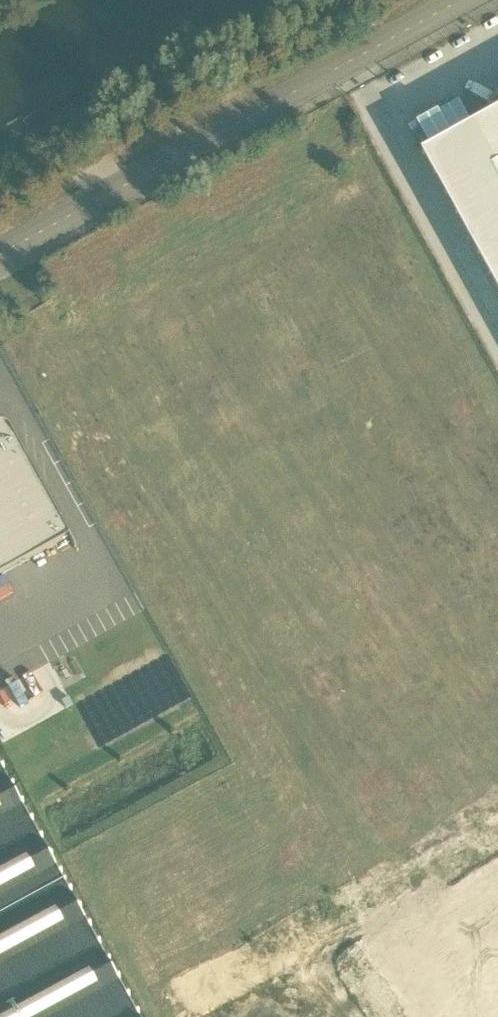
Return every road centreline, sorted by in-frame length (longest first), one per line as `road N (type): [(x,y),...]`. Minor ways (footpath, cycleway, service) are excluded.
road 1 (unclassified): [(0,252),(463,0)]

